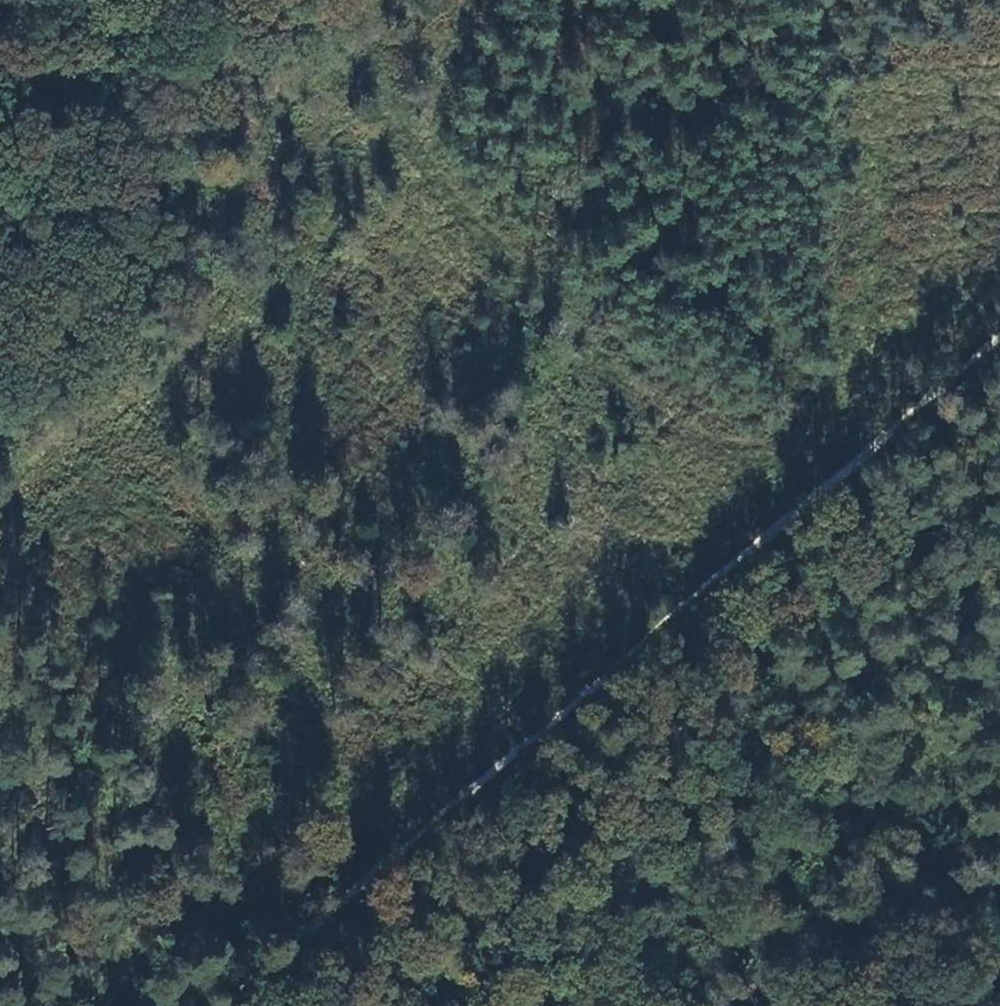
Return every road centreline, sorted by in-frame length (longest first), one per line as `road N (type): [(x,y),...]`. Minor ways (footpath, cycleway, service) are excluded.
road 1 (track): [(201,1005),(999,328)]

